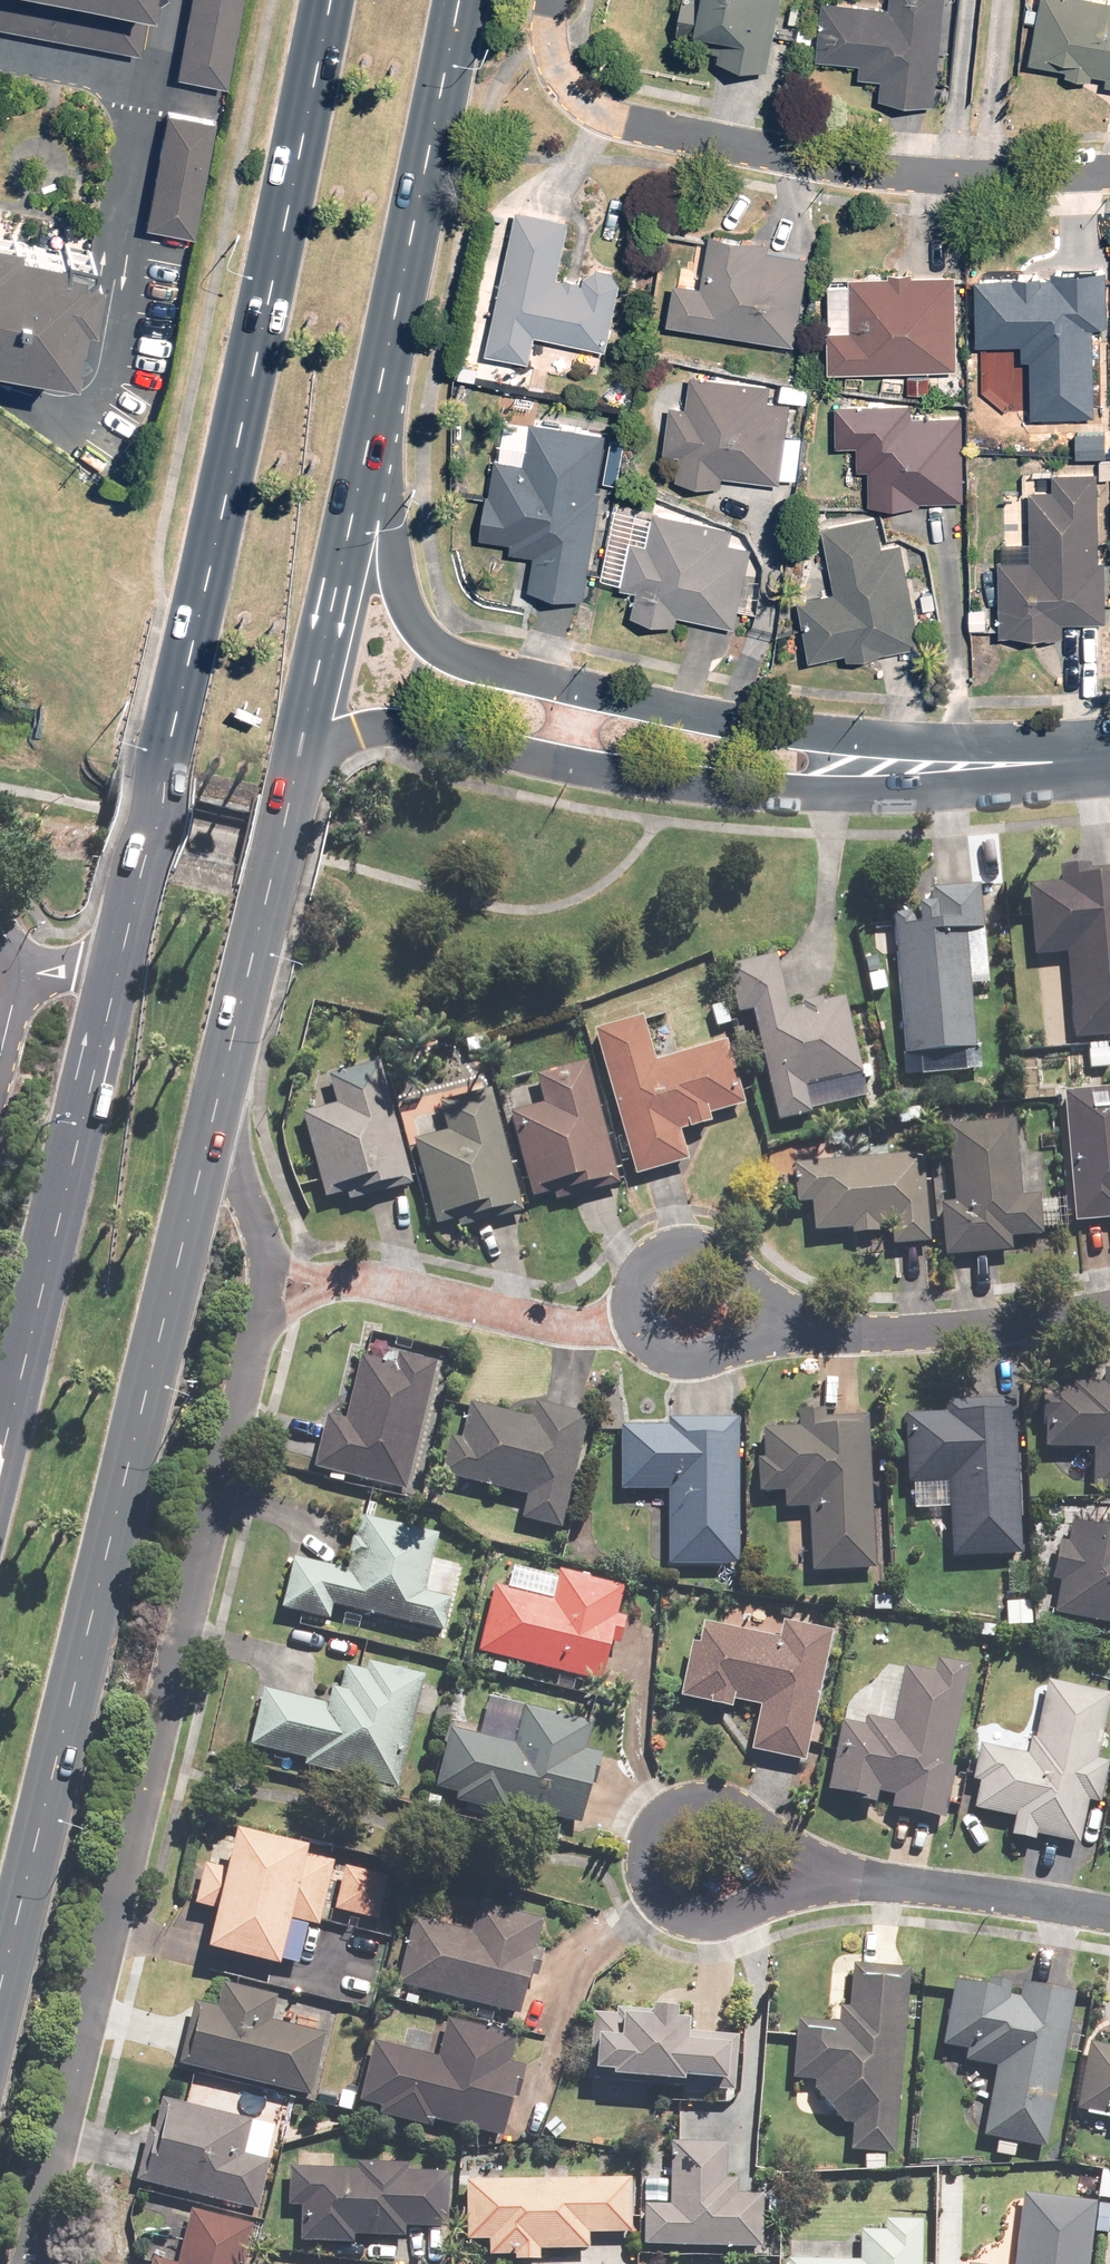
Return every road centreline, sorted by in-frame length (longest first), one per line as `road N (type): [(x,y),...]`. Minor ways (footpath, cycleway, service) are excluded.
road 1 (residential): [(35,2263),(266,1285)]
road 2 (primary): [(118,968),(317,0)]
road 3 (primary): [(199,1144),(0,1980)]
road 4 (residential): [(364,446),(379,537),(402,596),(431,642),(459,658),(706,714),(859,768)]
road 5 (residential): [(554,0),(549,41),(578,91),(616,117),(944,176),(1109,170)]
road 6 (residential): [(859,768),(680,789),(399,726),(298,746)]
road 7 (primary): [(0,1429),(118,968)]
road 8 (primary): [(447,0),(364,446)]
road 9 (primary): [(298,746),(199,1144)]
road 10 (residential): [(637,1331),(567,1331),(371,1277),(281,1291),(266,1285)]
road 11 (residential): [(825,1884),(701,1907),(655,1889),(639,1854),(655,1821),(686,1802),(749,1812)]
road 12 (residential): [(1109,1306),(878,1329),(803,1325)]
road 13 (primary): [(364,446),(298,746)]
road 14 (residential): [(1109,1918),(825,1884)]
road 15 (residential): [(637,1331),(632,1290),(641,1260),(698,1245),(734,1258),(803,1325)]
road 16 (residential): [(859,768),(1109,755)]
road 17 (residential): [(803,1325),(717,1352),(661,1357),(637,1331)]
road 18 (residential): [(266,1285),(260,1227),(245,1186),(199,1144)]

